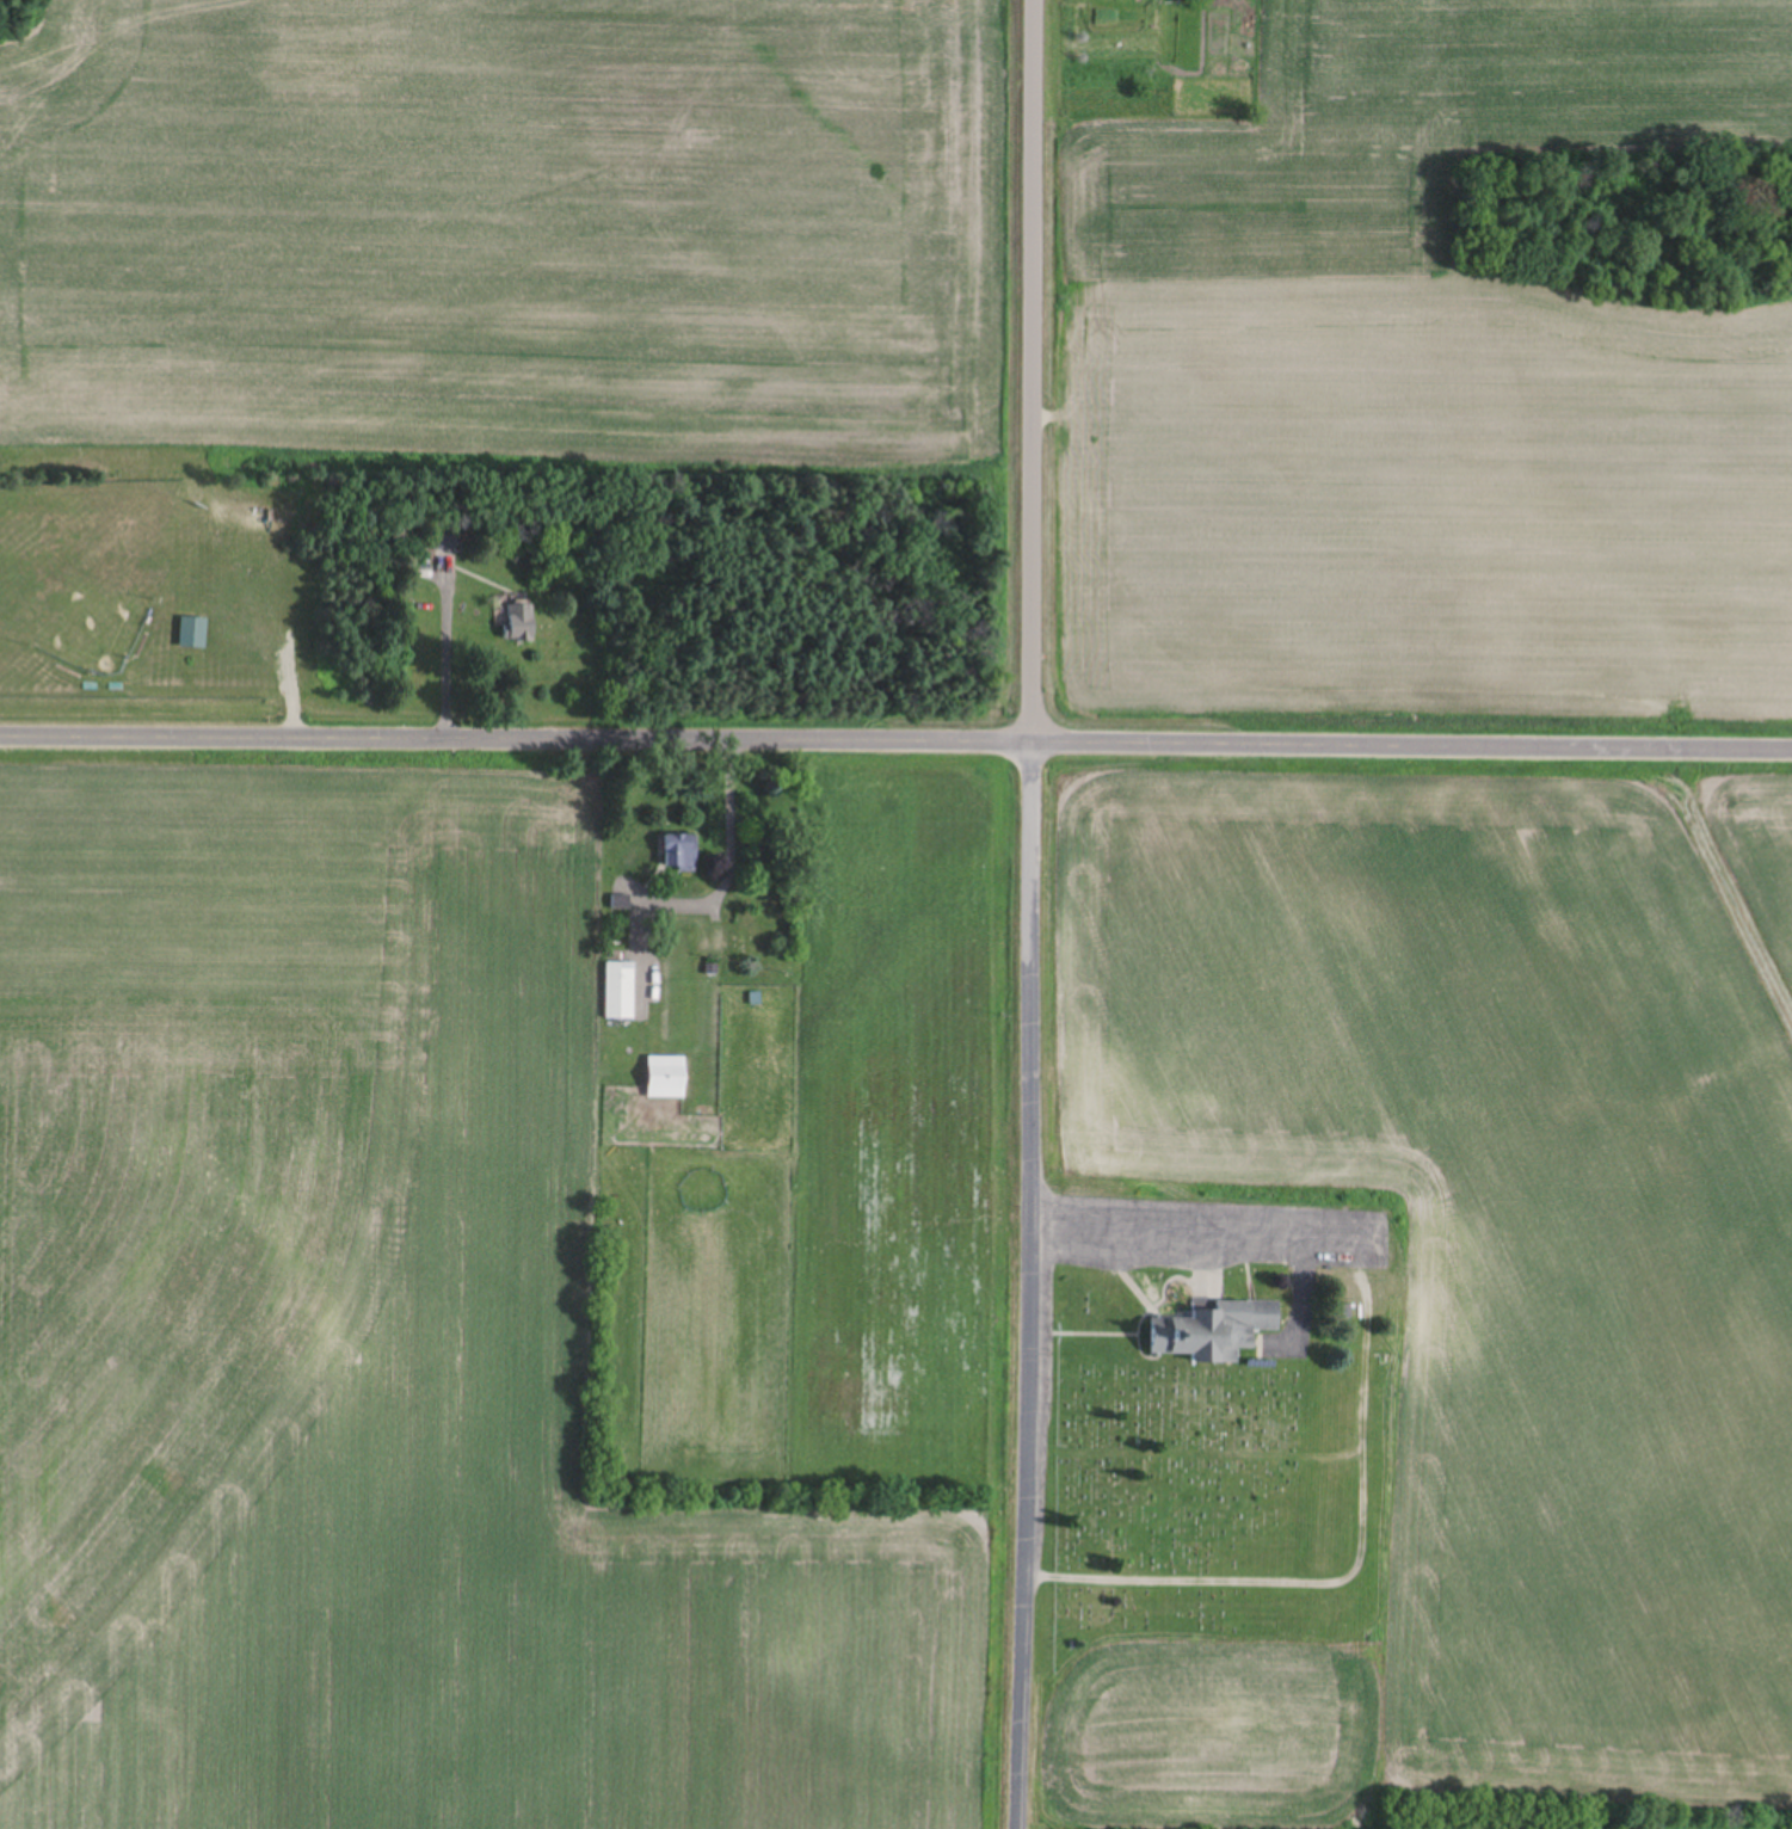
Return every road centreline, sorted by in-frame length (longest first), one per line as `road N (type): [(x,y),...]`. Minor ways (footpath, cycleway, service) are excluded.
road 1 (residential): [(1018,1828),(1036,0)]
road 2 (secondary): [(0,741),(1791,755)]

